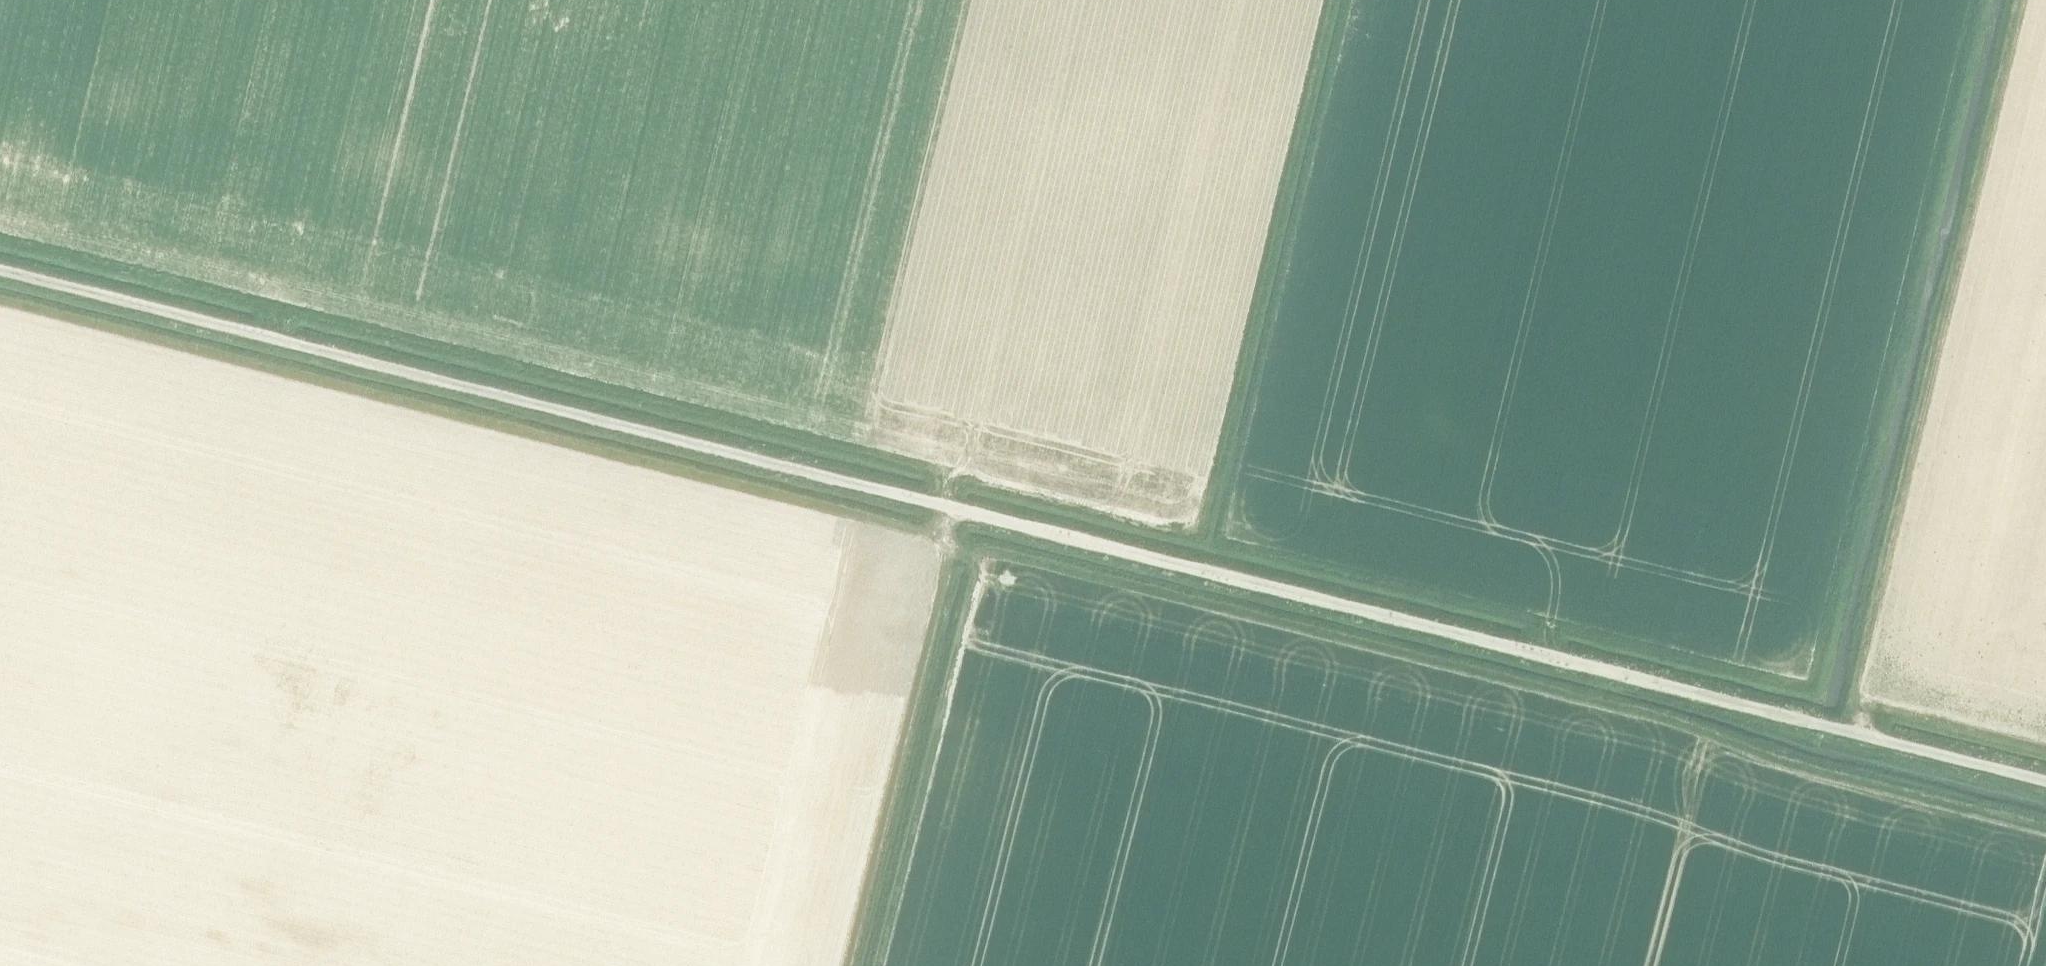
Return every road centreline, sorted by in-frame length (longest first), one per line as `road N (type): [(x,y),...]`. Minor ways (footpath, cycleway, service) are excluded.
road 1 (unclassified): [(2045,782),(0,272)]

